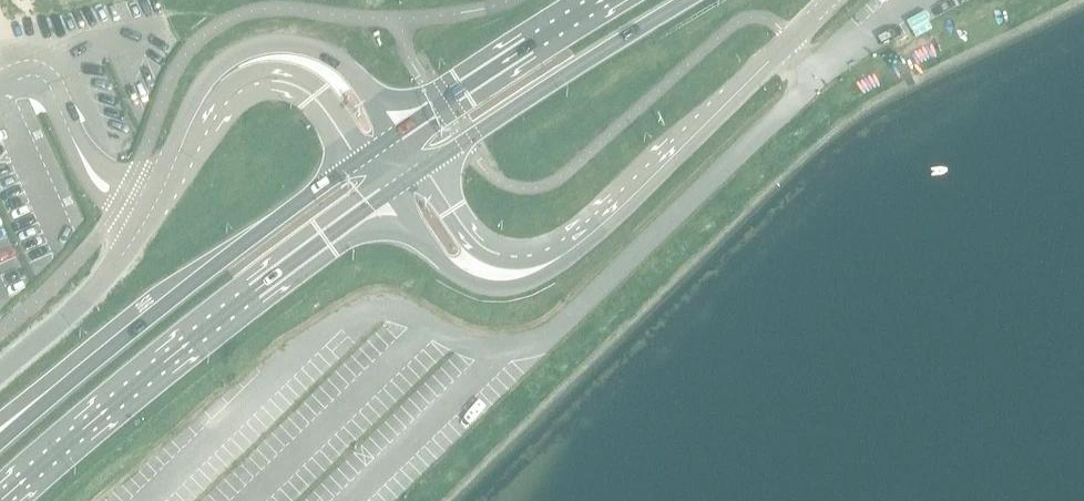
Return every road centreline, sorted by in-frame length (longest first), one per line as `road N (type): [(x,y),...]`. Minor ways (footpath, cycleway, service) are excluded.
road 1 (unclassified): [(381,145),(324,70),(290,58),(240,67),(211,92),(152,214),(118,262),(0,375)]
road 2 (tertiary): [(406,184),(471,264),(514,271),(548,262),(618,207),(832,0)]
road 3 (primary): [(1,500),(186,343),(406,184)]
road 4 (primary): [(381,145),(181,289),(0,441)]
road 5 (primary): [(406,184),(683,0)]
road 6 (primary): [(597,0),(381,145)]

